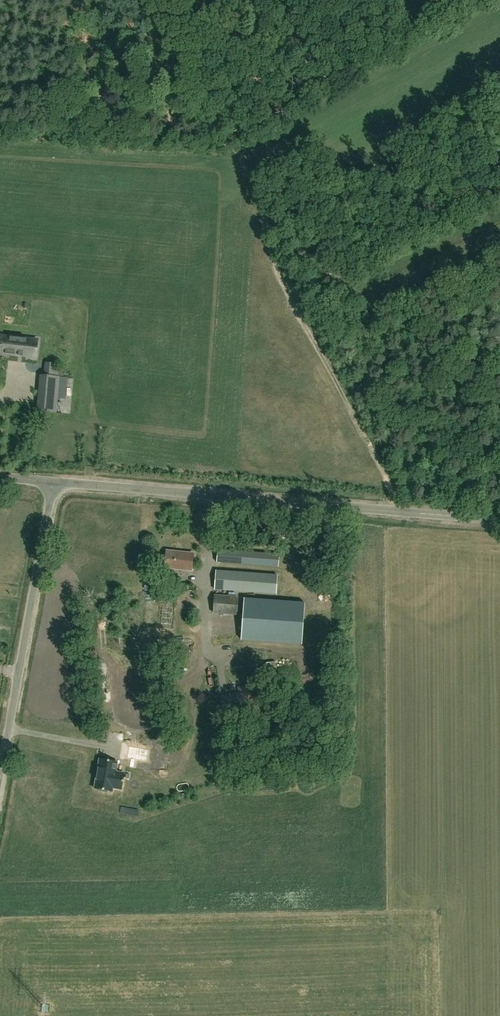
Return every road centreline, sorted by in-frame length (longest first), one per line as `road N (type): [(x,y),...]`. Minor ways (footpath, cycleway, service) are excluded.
road 1 (unclassified): [(53,481),(499,520)]
road 2 (unclassified): [(0,777),(53,481)]

